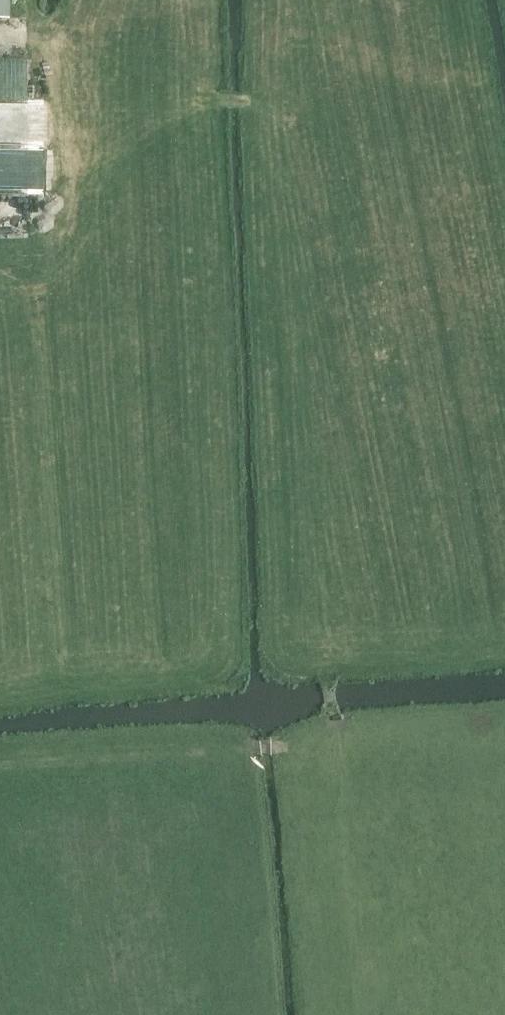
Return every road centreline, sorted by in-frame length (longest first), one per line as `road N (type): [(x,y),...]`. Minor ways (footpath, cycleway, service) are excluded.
road 1 (track): [(0,773),(504,735)]

